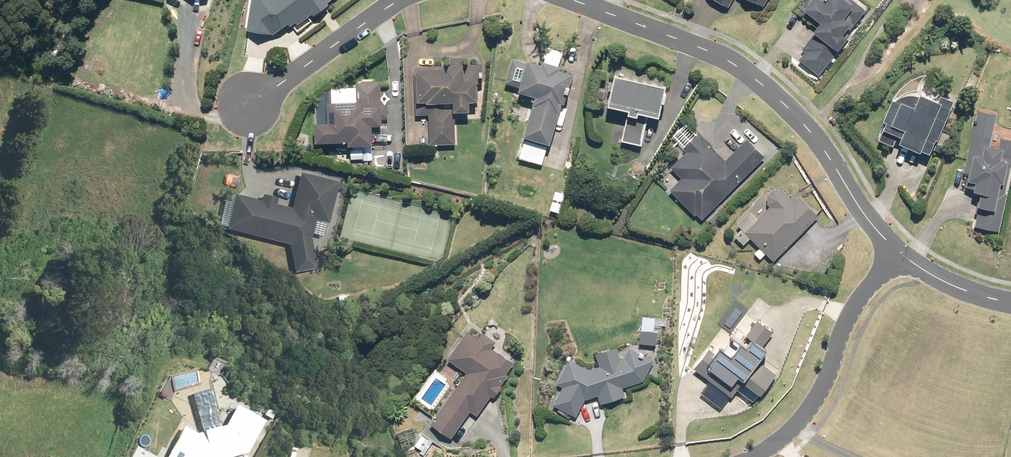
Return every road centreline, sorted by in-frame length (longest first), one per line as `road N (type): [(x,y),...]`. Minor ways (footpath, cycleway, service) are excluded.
road 1 (residential): [(574,0),(696,44),(752,77),(798,118),(899,256)]
road 2 (residential): [(751,456),(793,428),(819,395),(859,302),(899,256)]
road 3 (residential): [(250,102),(400,0)]
road 4 (track): [(805,128),(894,37),(918,0)]
road 5 (residential): [(899,256),(939,281),(1010,304)]

